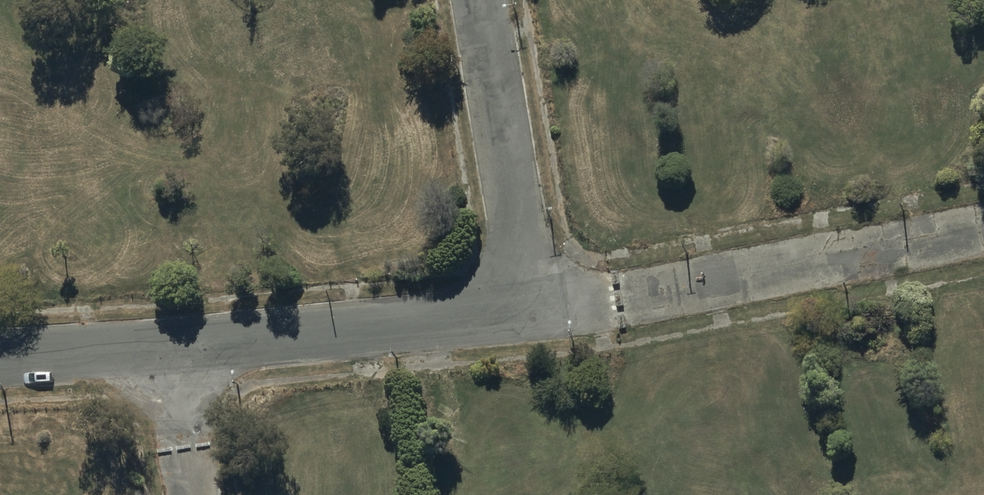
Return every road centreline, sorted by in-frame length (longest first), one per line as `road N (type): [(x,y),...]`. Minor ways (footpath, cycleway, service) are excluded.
road 1 (residential): [(0,358),(534,308)]
road 2 (track): [(534,308),(687,289),(983,232)]
road 3 (residential): [(480,0),(534,308)]
road 4 (track): [(199,494),(177,346)]

